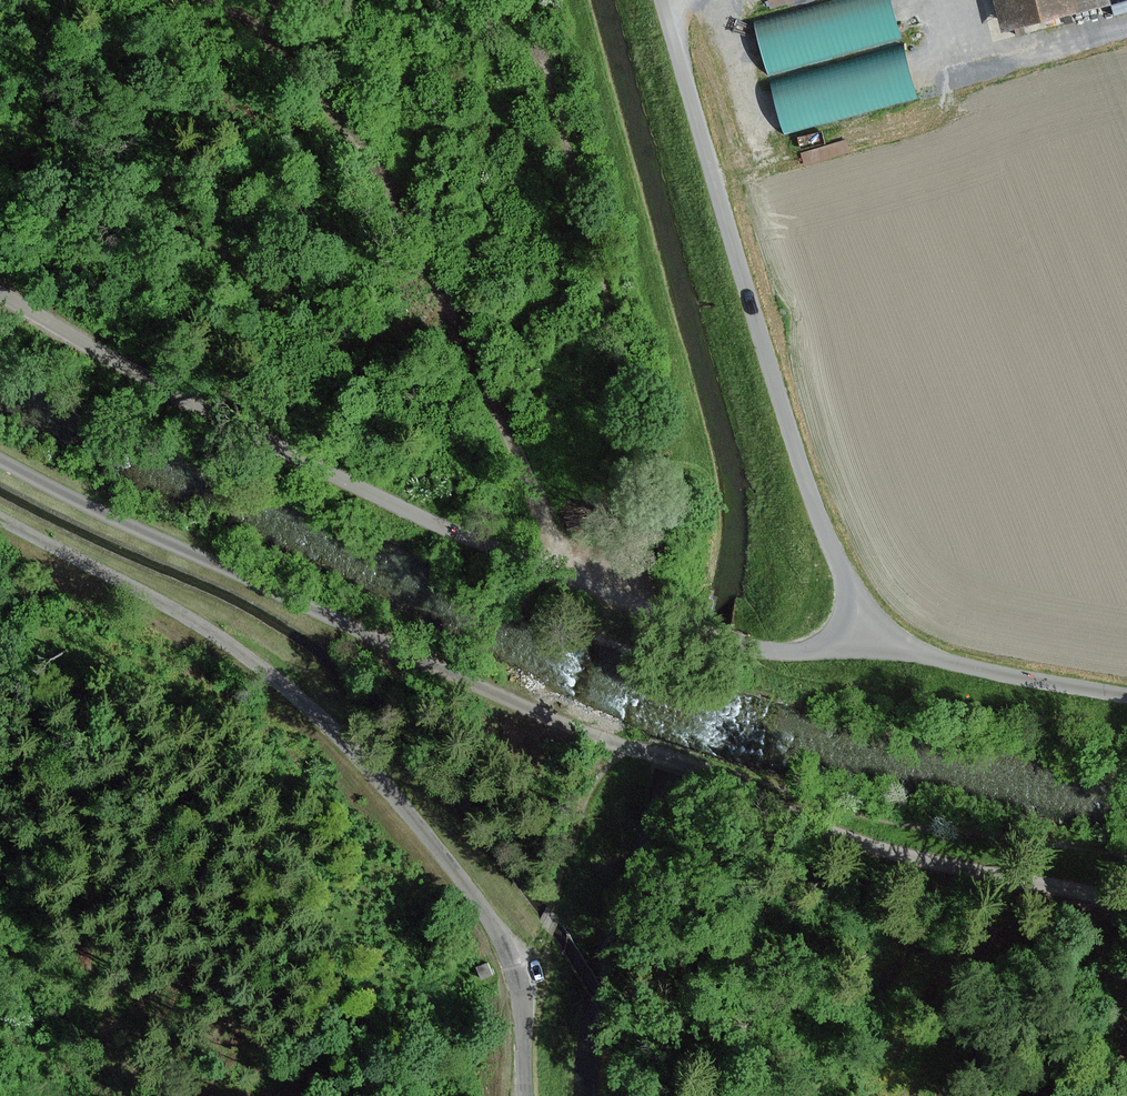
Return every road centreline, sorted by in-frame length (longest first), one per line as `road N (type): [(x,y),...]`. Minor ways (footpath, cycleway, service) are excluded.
road 1 (track): [(1126,898),(955,869),(831,833),(709,770),(475,686),(133,526),(0,453)]
road 2 (track): [(872,639),(779,652),(657,615),(408,511),(168,390),(0,289)]
road 3 (unclassified): [(662,0),(783,410),(865,628),(903,653),(1126,694)]
road 4 (track): [(530,1095),(520,980),(492,922),(363,760),(263,668),(216,637),(0,520)]
road 5 (track): [(657,615),(614,338),(530,0)]
road 6 (track): [(520,980),(555,911),(614,742)]

